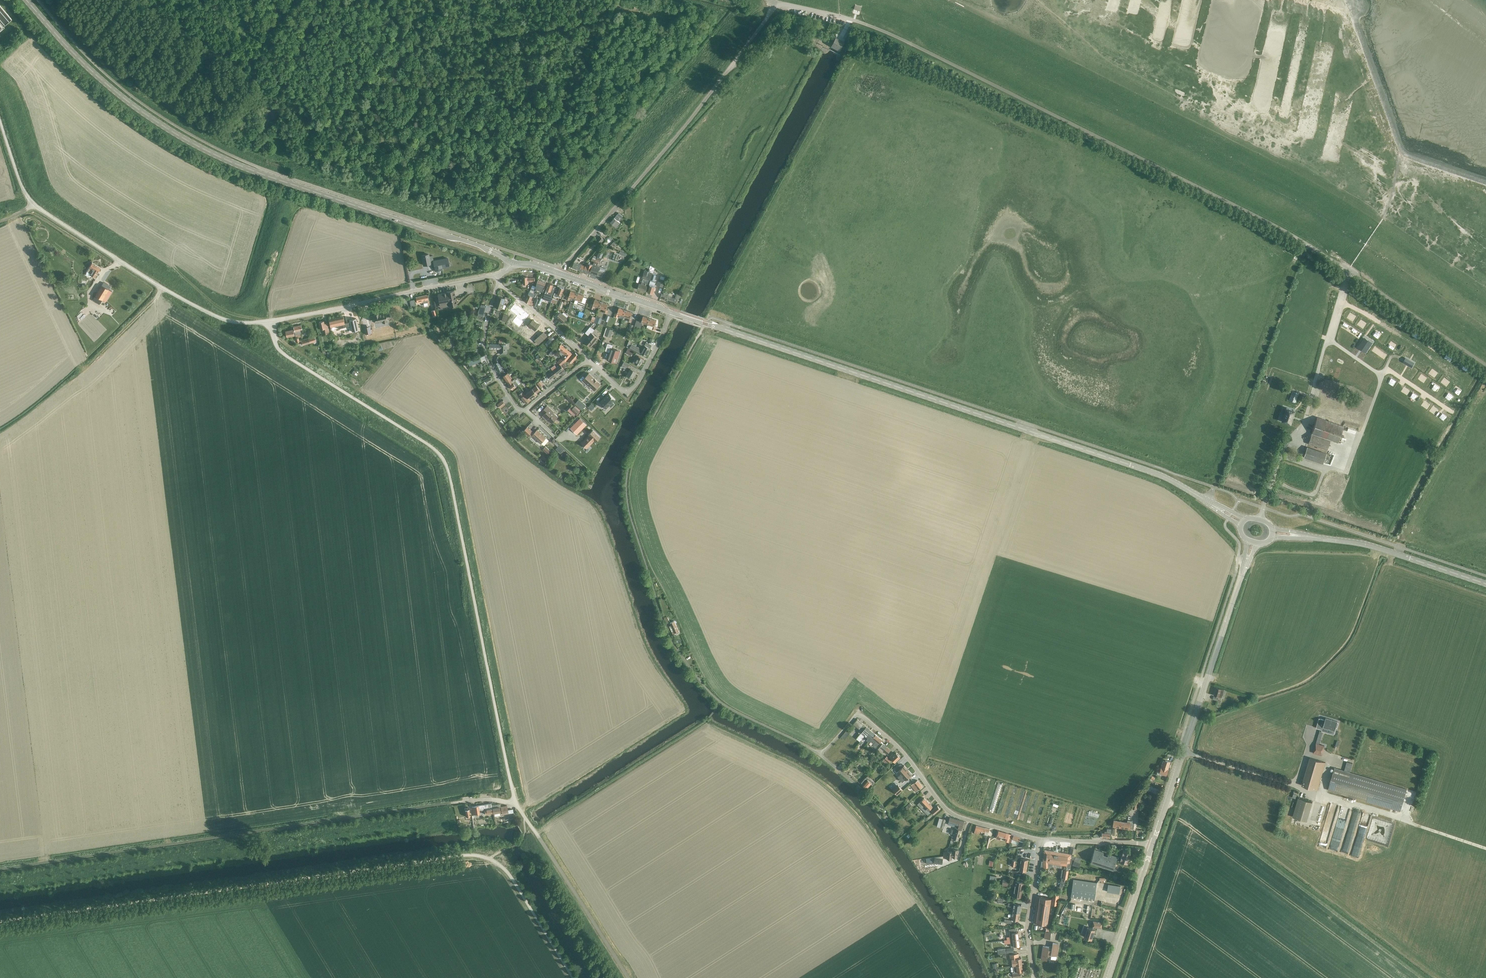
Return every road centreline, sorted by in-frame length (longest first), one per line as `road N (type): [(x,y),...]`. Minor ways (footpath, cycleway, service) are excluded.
road 1 (unclassified): [(1485,365),(1303,242),(1185,181),(887,33),(775,1)]
road 2 (unclassified): [(573,977),(503,868),(470,855),(0,922)]
road 3 (unclassified): [(515,804),(443,459),(293,360),(276,346),(271,320)]
road 4 (secondary): [(512,262),(215,156),(116,91),(26,0)]
road 5 (secondary): [(1194,494),(1130,465),(671,313)]
road 6 (unclassified): [(0,869),(457,802),(515,804)]
road 7 (unclassified): [(271,320),(210,314),(33,204),(0,122)]
road 8 (residential): [(1040,840),(947,810),(901,749),(858,713),(820,756),(856,785)]
road 9 (tertiary): [(1152,846),(1229,615)]
road 10 (unclassified): [(629,192),(775,1)]
road 11 (residential): [(271,320),(497,275)]
road 12 (unclassified): [(629,977),(515,804)]
road 13 (secondary): [(1485,584),(1330,539)]
road 14 (residential): [(525,410),(517,410),(485,351),(497,285)]
road 15 (tertiary): [(1108,977),(1152,846)]
road 16 (residential): [(1035,977),(1029,923),(1040,840)]
road 17 (residential): [(588,360),(631,389),(671,313)]
road 18 (track): [(1348,271),(1310,399)]

